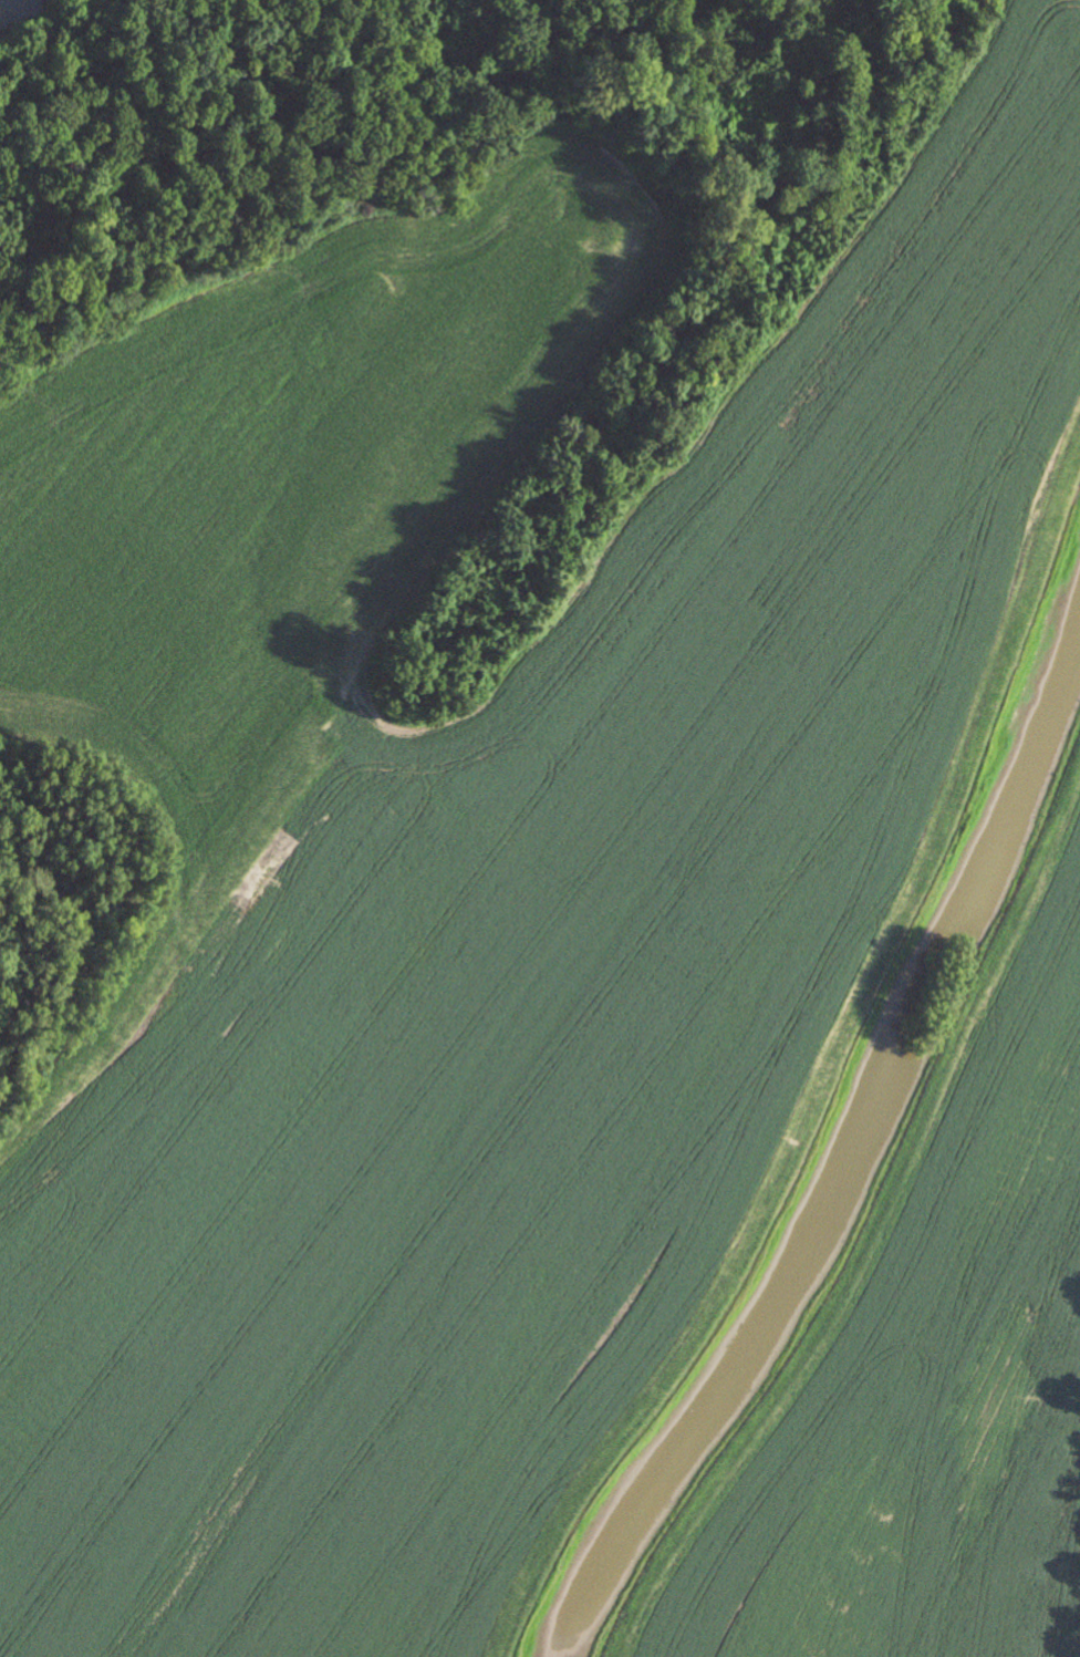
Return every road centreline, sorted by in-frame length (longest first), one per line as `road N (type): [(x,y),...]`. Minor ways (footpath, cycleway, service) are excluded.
road 1 (residential): [(1011,0),(457,760)]

